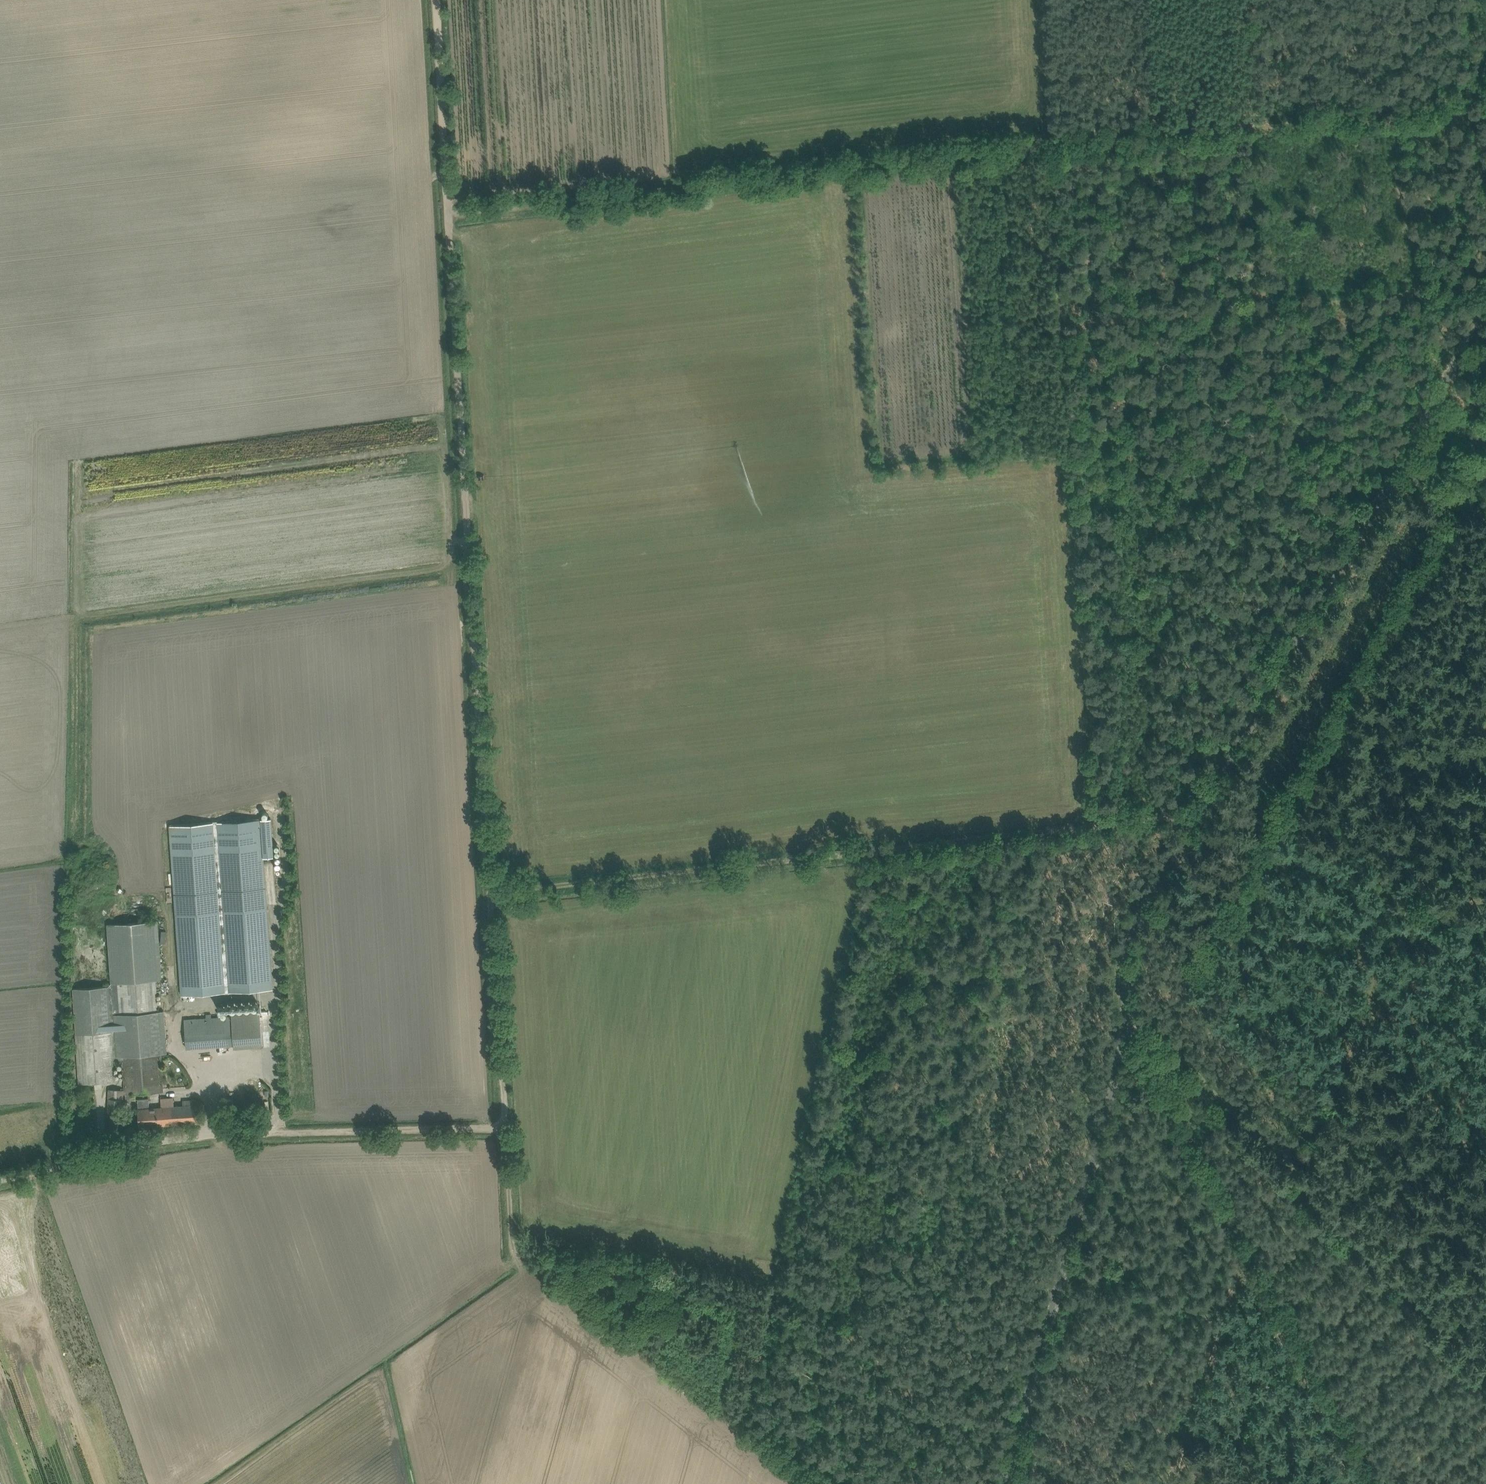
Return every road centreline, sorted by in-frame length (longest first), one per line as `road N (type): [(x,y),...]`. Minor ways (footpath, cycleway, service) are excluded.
road 1 (track): [(434,0),(503,1127),(212,1131)]
road 2 (unclassified): [(1001,1483),(1114,1059),(1133,919),(1485,284)]
road 3 (unclassified): [(0,1174),(212,1131)]

